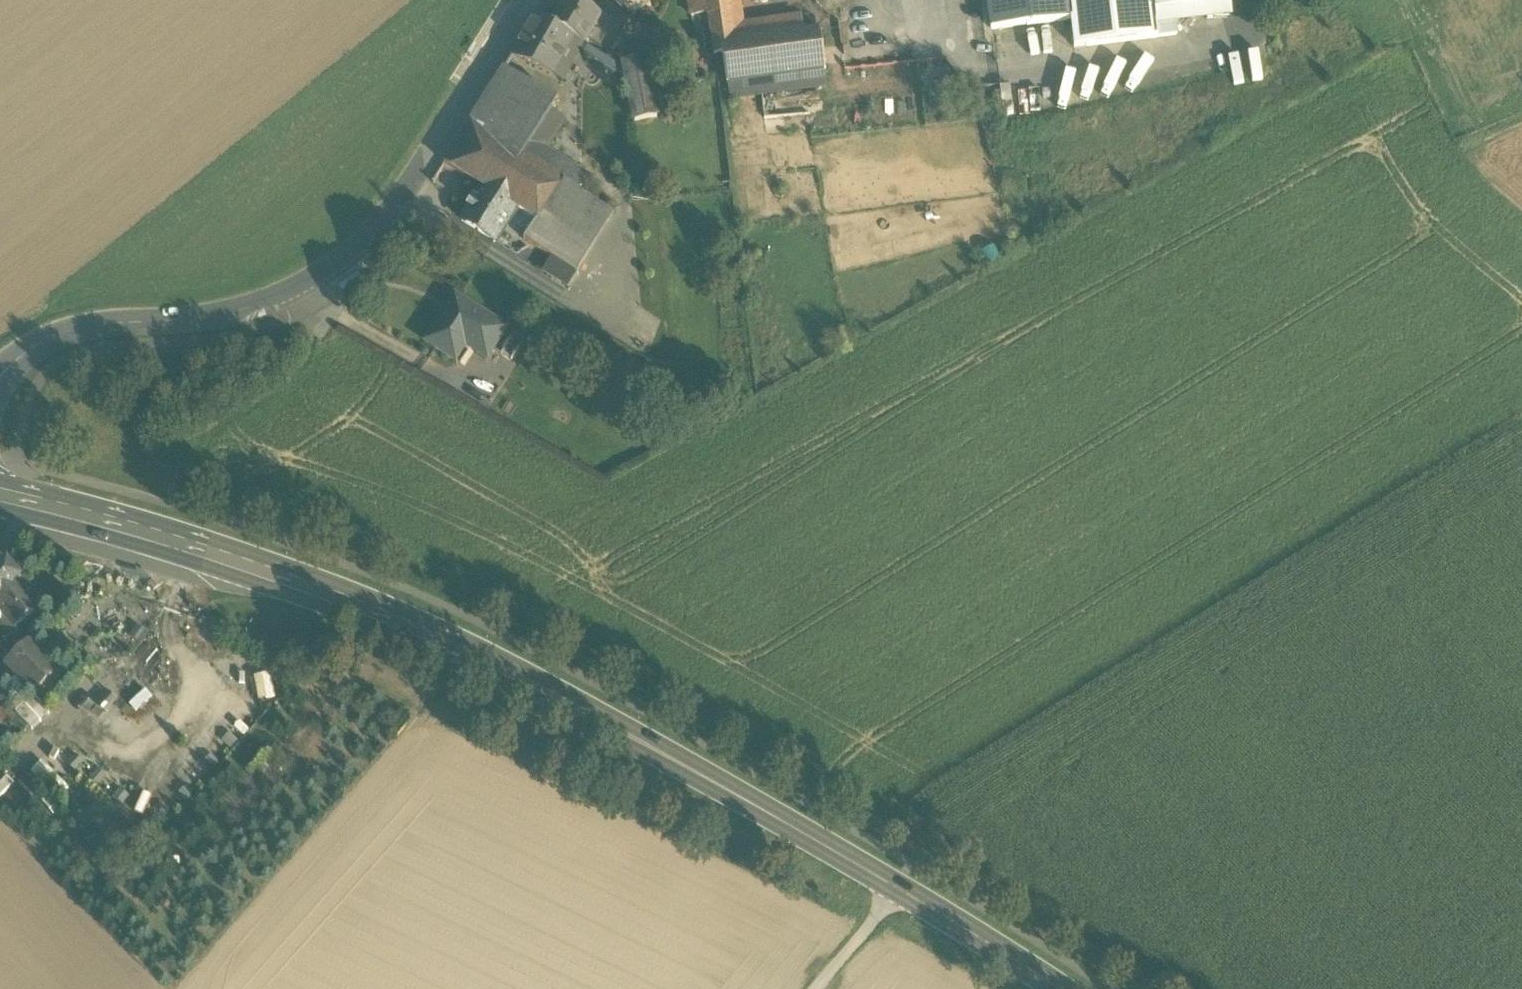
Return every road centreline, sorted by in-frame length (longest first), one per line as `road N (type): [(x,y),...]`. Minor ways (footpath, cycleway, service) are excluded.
road 1 (tertiary): [(903,891),(480,663),(170,543),(0,497)]
road 2 (residential): [(522,0),(427,160),(354,249),(306,282),(235,313),(81,329),(17,361)]
road 3 (tertiary): [(1056,988),(903,891)]
road 4 (unclassified): [(816,988),(903,891)]

